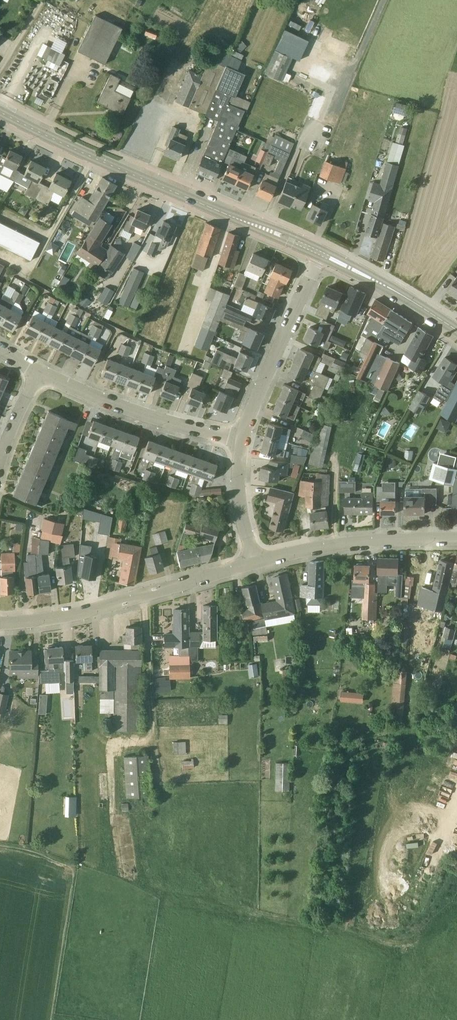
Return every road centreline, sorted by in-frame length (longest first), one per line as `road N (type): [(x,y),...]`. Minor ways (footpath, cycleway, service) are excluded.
road 1 (secondary): [(321,253),(0,111)]
road 2 (residential): [(0,623),(98,607),(255,561)]
road 3 (residential): [(243,441),(147,416),(39,372)]
road 4 (residential): [(243,441),(321,253)]
road 5 (unclassified): [(456,539),(371,540),(255,561)]
road 6 (track): [(143,595),(157,792)]
road 7 (secondary): [(456,330),(321,253)]
road 8 (residential): [(255,561),(240,505),(243,441)]

